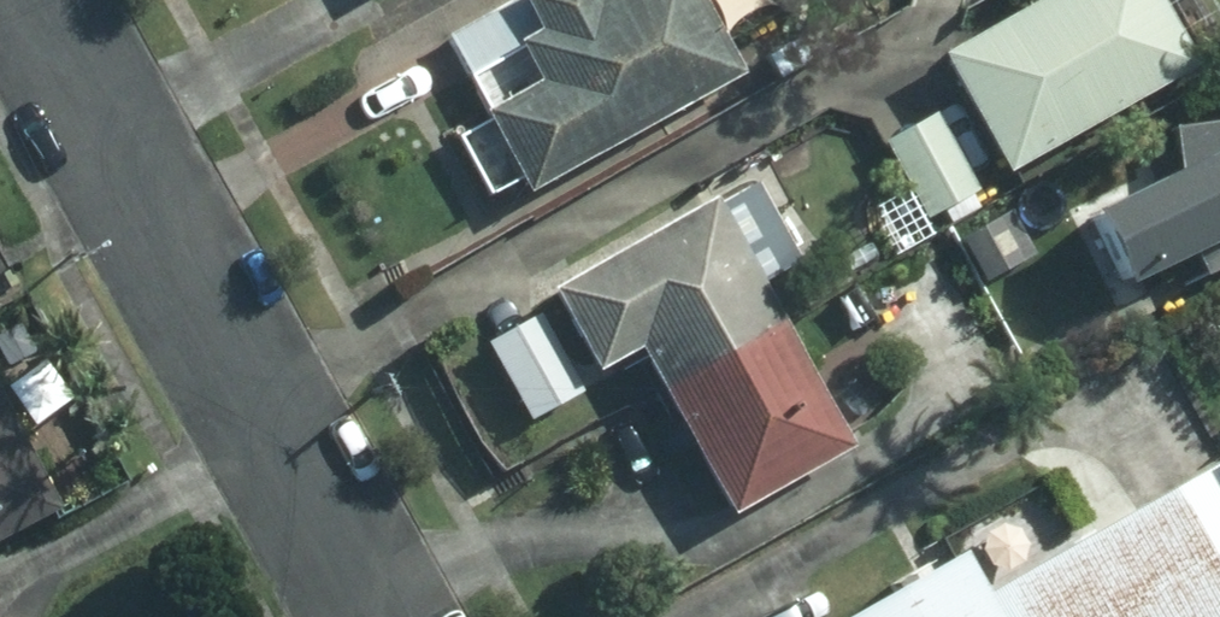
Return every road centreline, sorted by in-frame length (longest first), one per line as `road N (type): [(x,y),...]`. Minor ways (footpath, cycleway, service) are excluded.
road 1 (residential): [(370,616),(26,0)]

